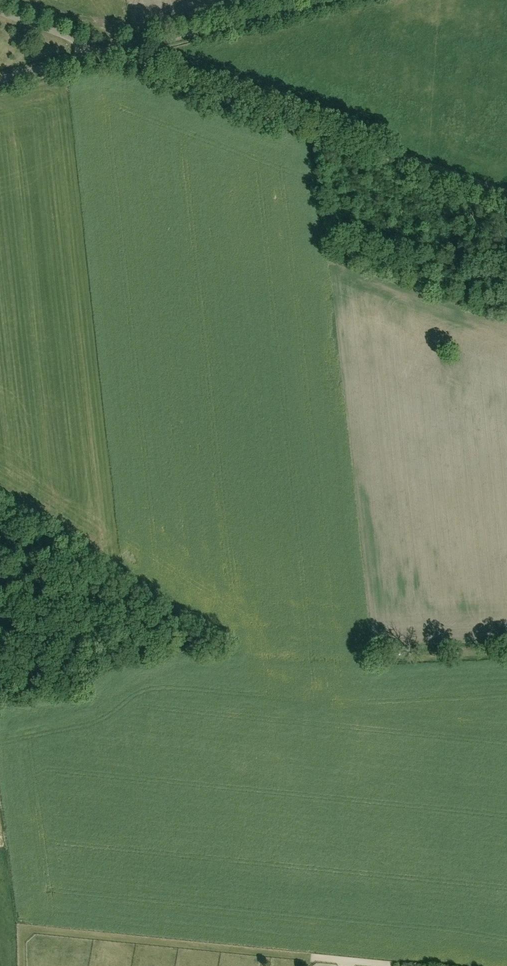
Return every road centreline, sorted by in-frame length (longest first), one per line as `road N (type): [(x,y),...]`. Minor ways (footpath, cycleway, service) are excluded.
road 1 (track): [(506,200),(109,53)]
road 2 (unclassified): [(109,53),(319,0)]

